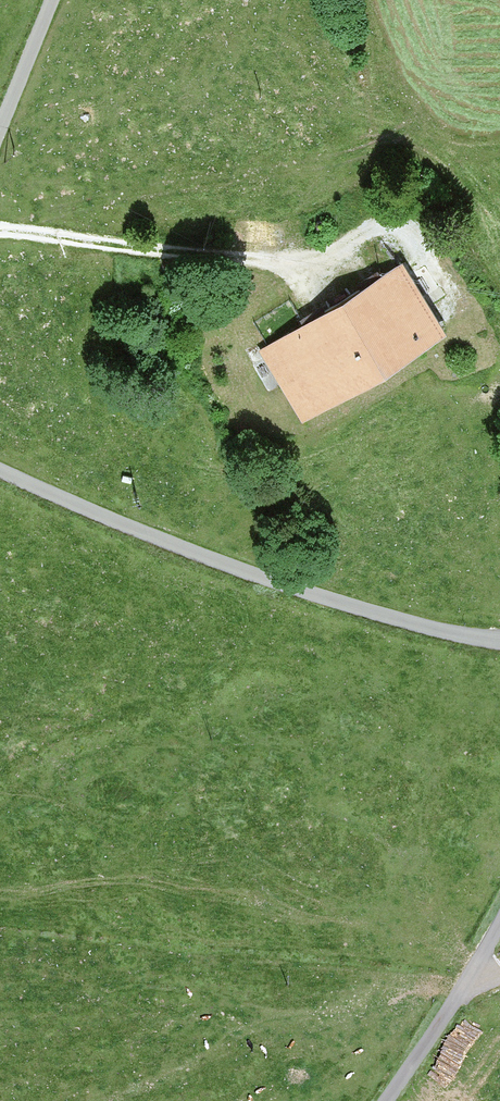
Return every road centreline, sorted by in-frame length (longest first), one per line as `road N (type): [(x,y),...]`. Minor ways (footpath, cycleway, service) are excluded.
road 1 (unclassified): [(499,639),(373,610),(199,552),(0,467)]
road 2 (track): [(0,227),(209,250),(291,229),(410,222)]
road 3 (unclassified): [(387,1100),(499,932)]
road 4 (residential): [(0,139),(55,0)]

